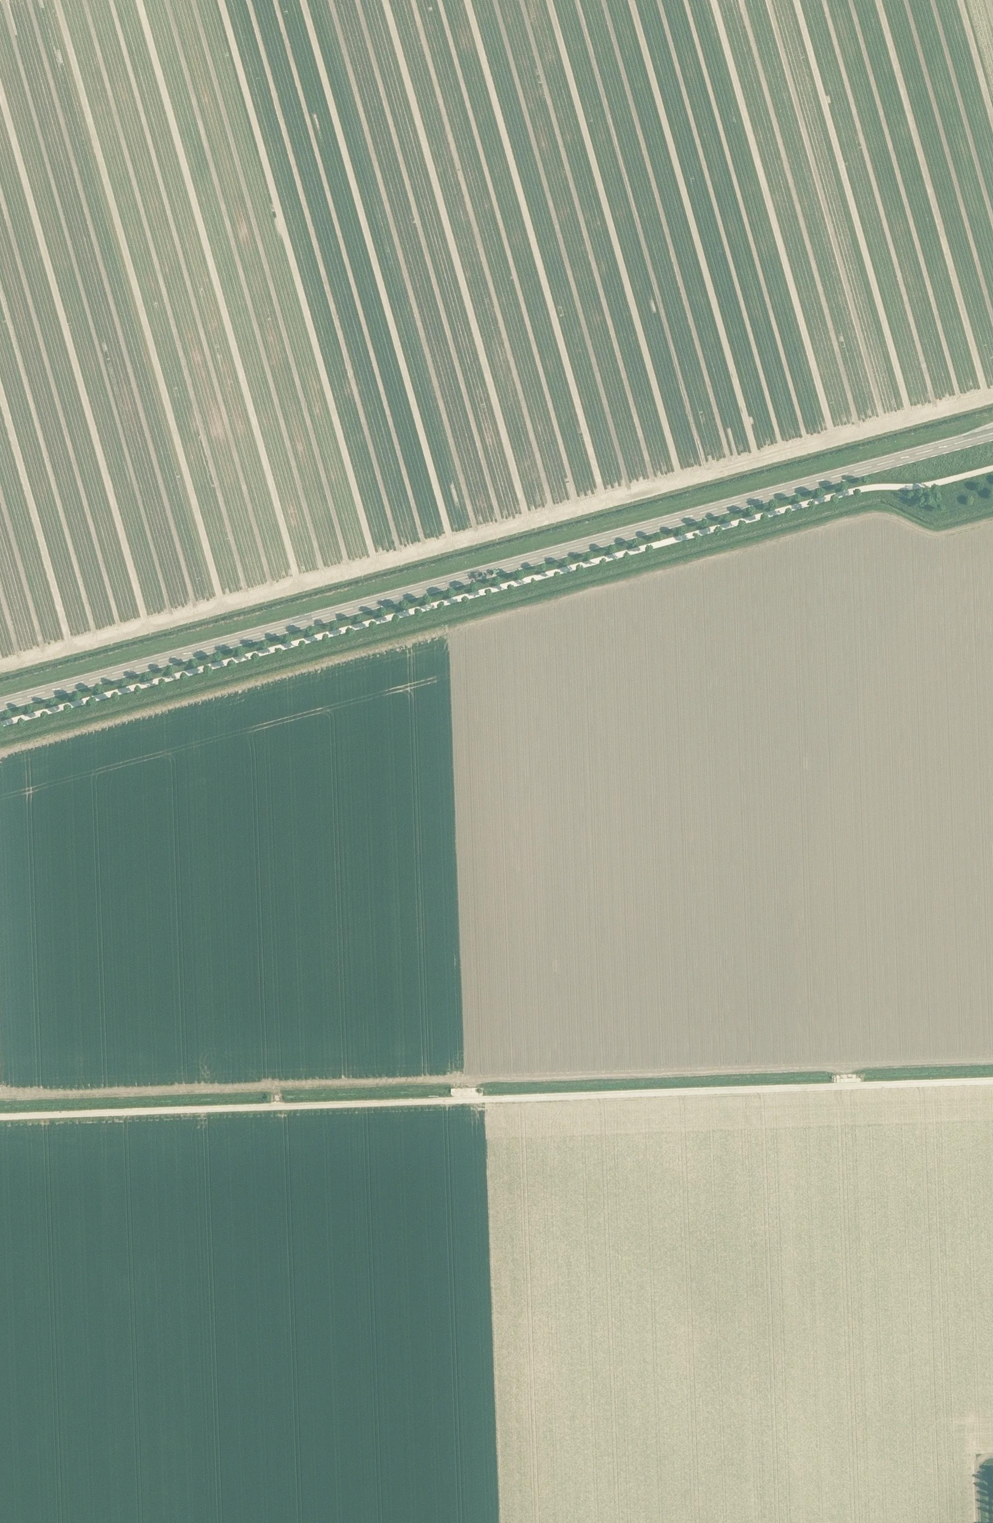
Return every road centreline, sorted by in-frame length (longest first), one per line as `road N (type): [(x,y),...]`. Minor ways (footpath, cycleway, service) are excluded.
road 1 (secondary): [(0,704),(992,432)]

